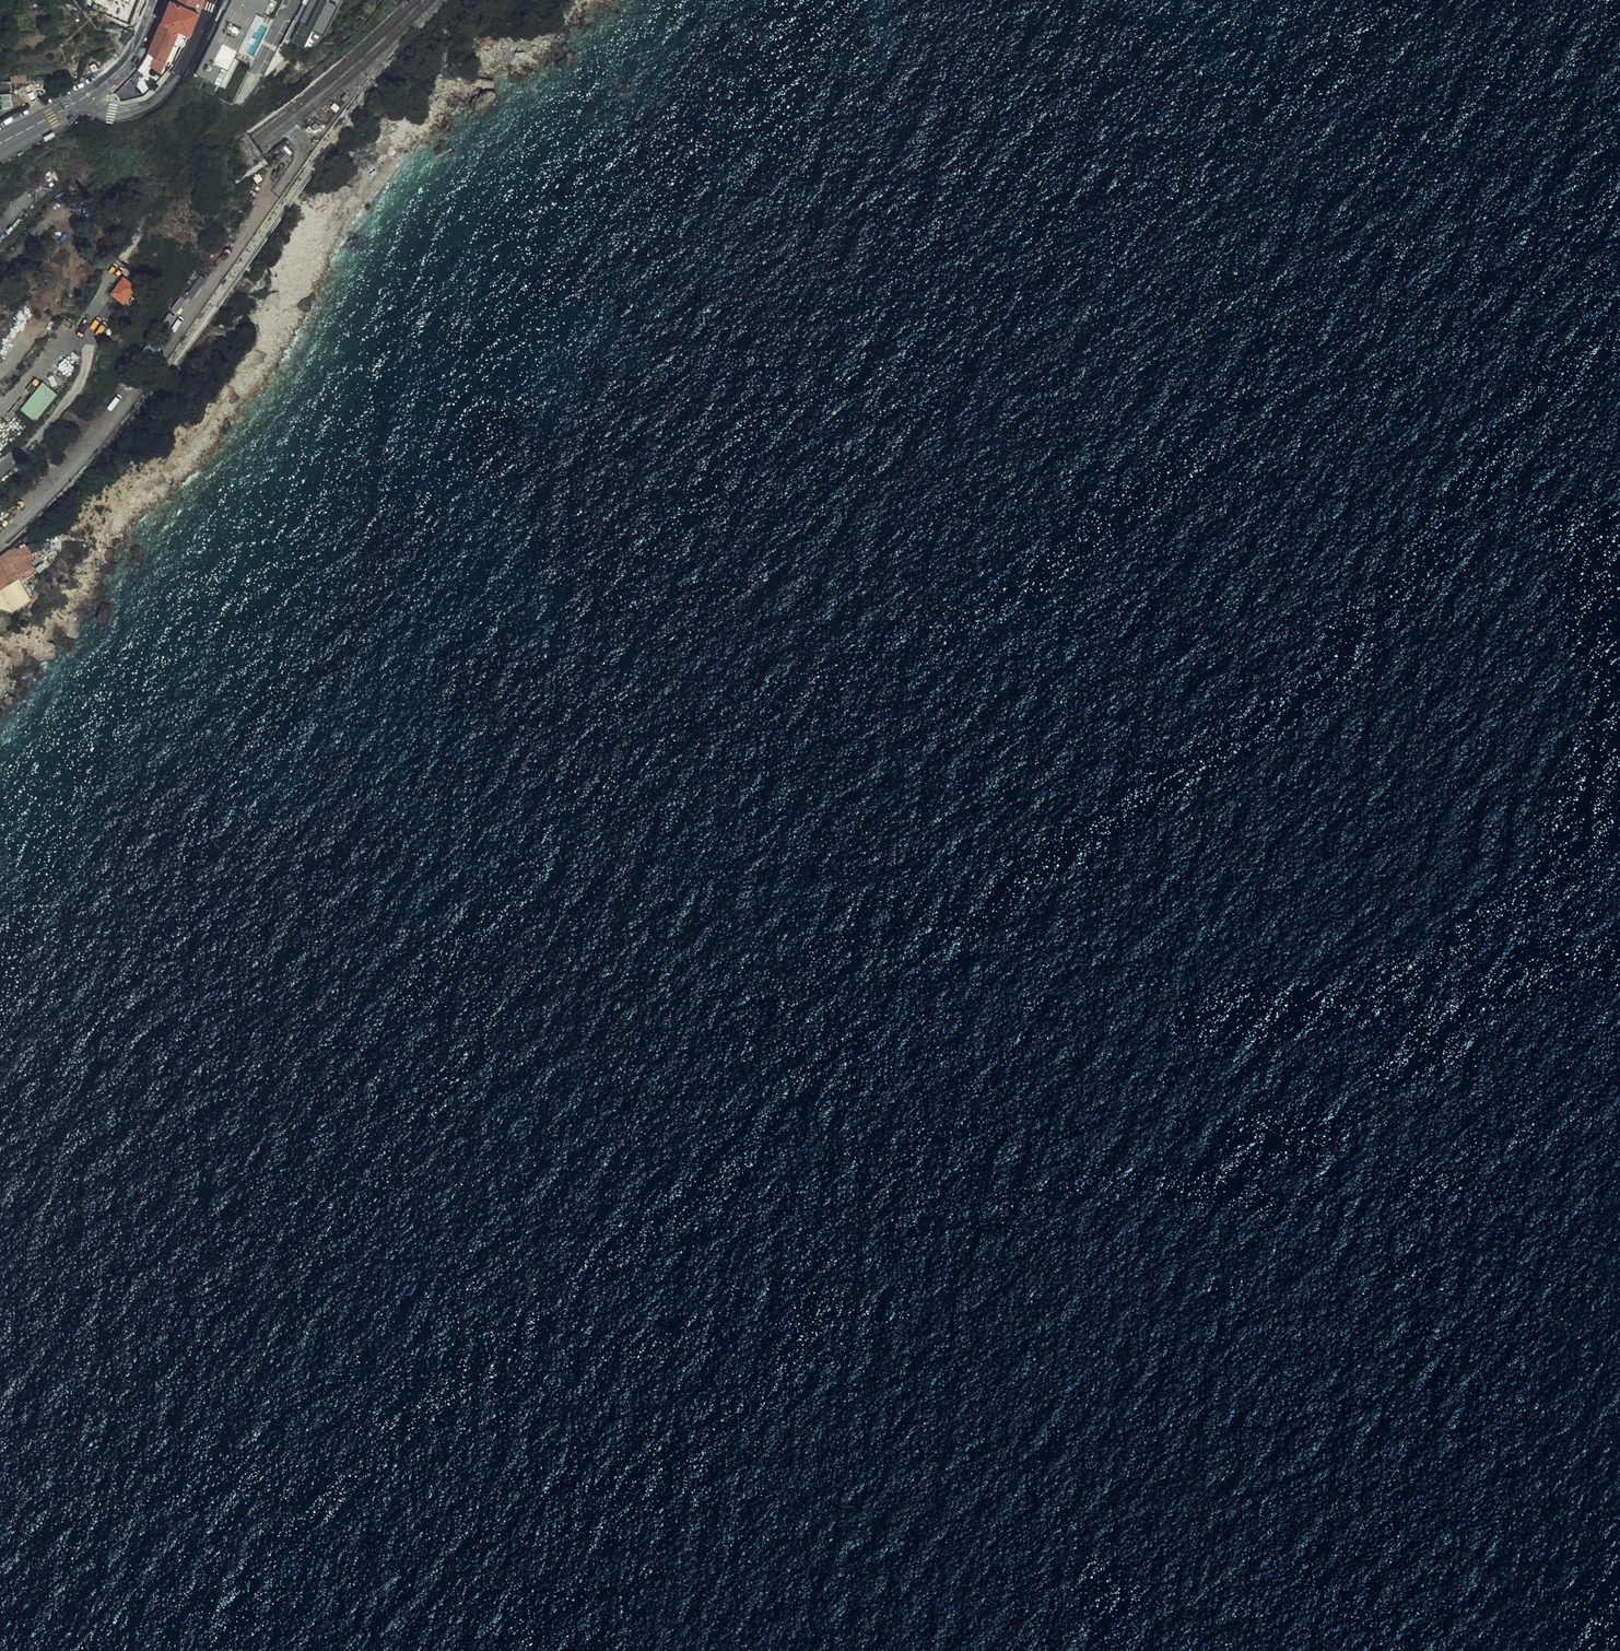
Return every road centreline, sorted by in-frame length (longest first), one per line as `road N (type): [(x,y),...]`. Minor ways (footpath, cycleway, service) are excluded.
road 1 (residential): [(211,0),(183,62),(154,99),(112,110),(84,96)]
road 2 (primary): [(159,0),(127,62),(84,96)]

